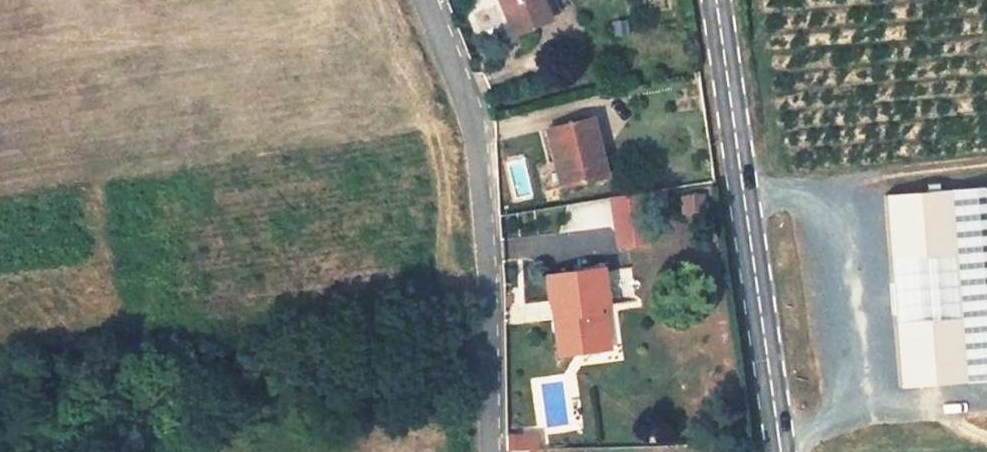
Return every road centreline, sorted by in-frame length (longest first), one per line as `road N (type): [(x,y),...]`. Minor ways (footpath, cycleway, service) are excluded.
road 1 (residential): [(491,451),(489,258),(476,137),(428,0)]
road 2 (secondary): [(783,451),(719,0)]

